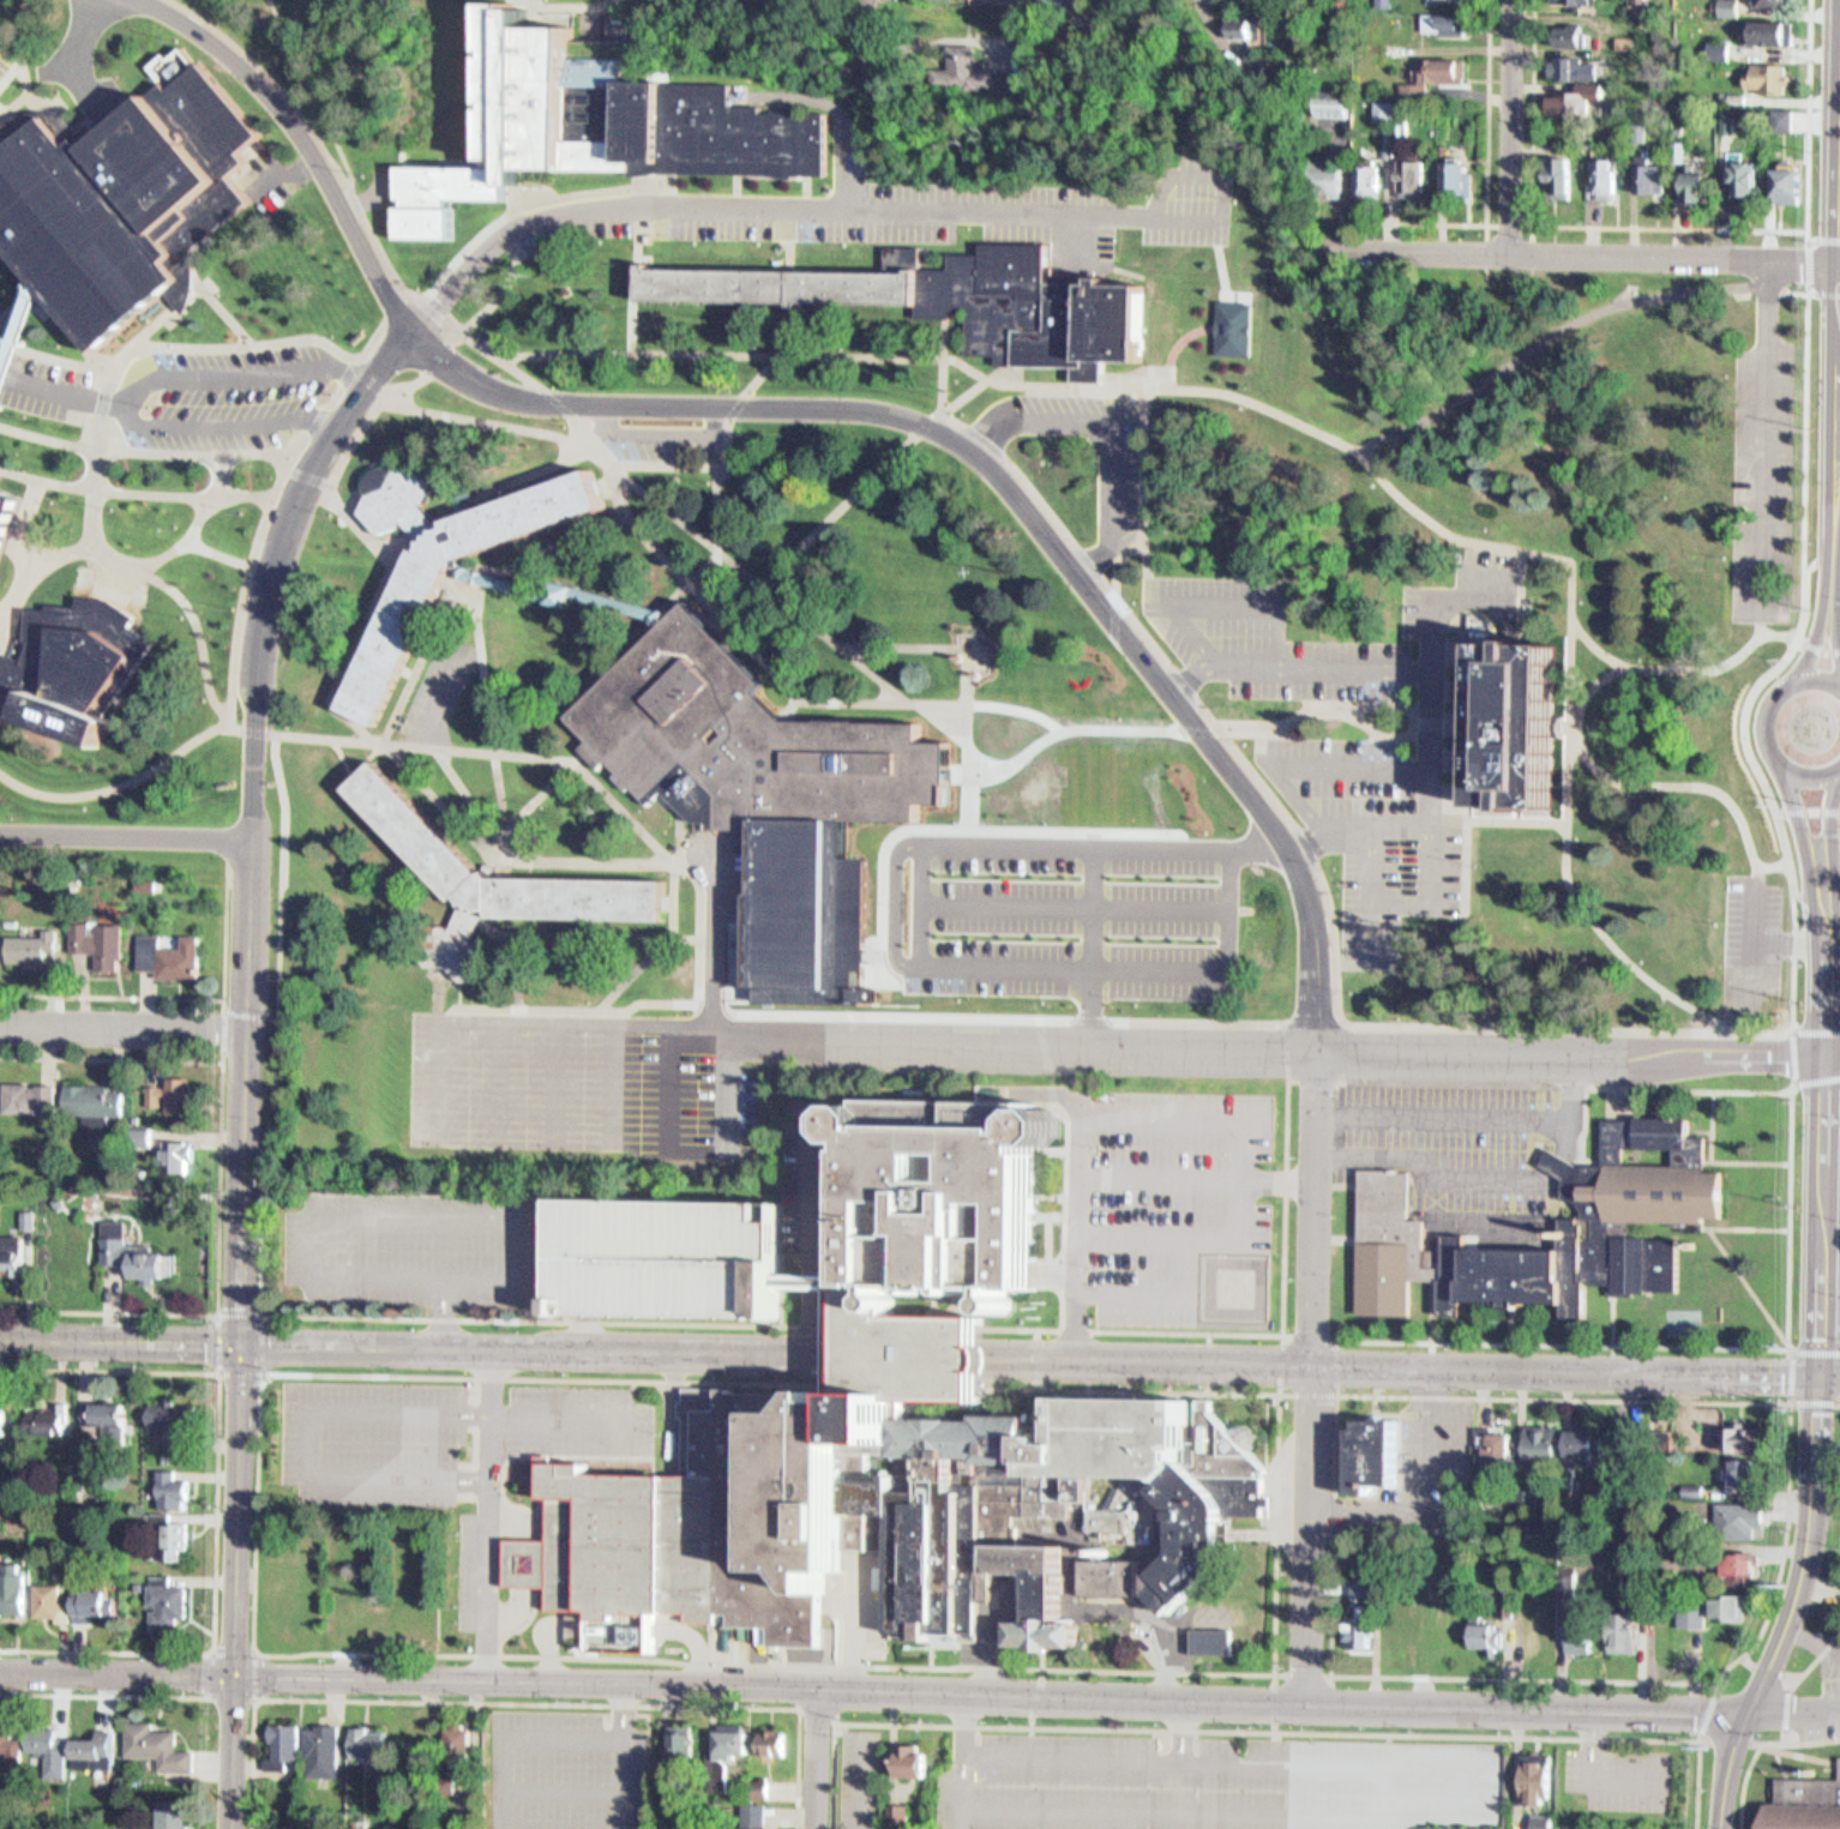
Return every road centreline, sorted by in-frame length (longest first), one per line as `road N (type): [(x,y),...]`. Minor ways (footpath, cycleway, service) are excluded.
road 1 (residential): [(1839,1703),(1742,1713),(1304,1707),(0,1671)]
road 2 (residential): [(1839,1372),(0,1340)]
road 3 (residential): [(408,327),(459,372),(506,395),(855,409),(904,417),(984,464),(1024,506),(1282,844),(1313,928),(1312,1052)]
road 4 (residential): [(727,1039),(1282,1052),(1839,1052)]
road 5 (residential): [(408,327),(486,247),(534,217),(590,206),(1217,213)]
road 6 (secondary): [(1742,1713),(1786,1622),(1811,1492),(1821,883)]
road 7 (tertiary): [(233,1828),(249,1025)]
road 8 (tertiary): [(249,1025),(259,648),(271,574),(315,462),(408,327)]
road 9 (residential): [(1304,1707),(1312,1052)]
road 10 (residential): [(1341,249),(1839,262)]
road 11 (residential): [(408,327),(301,133),(228,52),(148,0)]
road 12 (secondary): [(1829,583),(1839,213)]
road 13 (tertiary): [(0,830),(254,838)]
road 14 (residential): [(1509,252),(1514,0)]
road 15 (residential): [(249,1025),(0,1022)]
road 16 (secondary): [(1769,750),(1821,883)]
road 17 (residential): [(812,1828),(816,1687)]
road 18 (residential): [(92,0),(71,55),(76,78),(103,107)]
road 19 (secondary): [(1829,583),(1810,646),(1778,688)]

